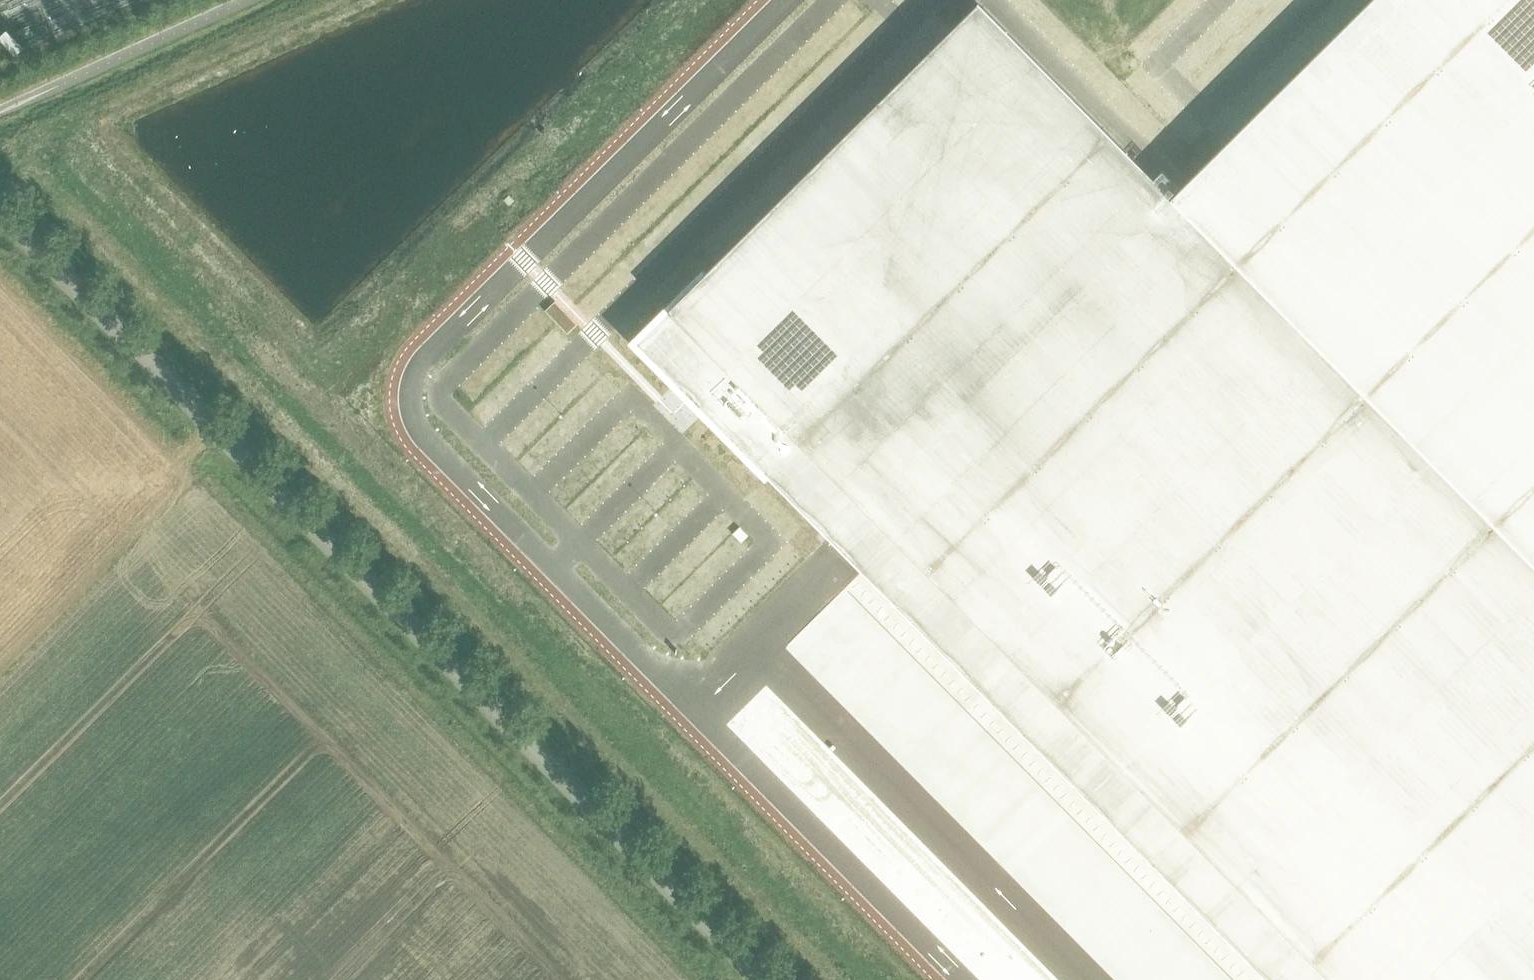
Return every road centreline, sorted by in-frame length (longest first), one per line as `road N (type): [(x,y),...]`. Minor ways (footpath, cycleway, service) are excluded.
road 1 (unclassified): [(766,979),(0,213)]

